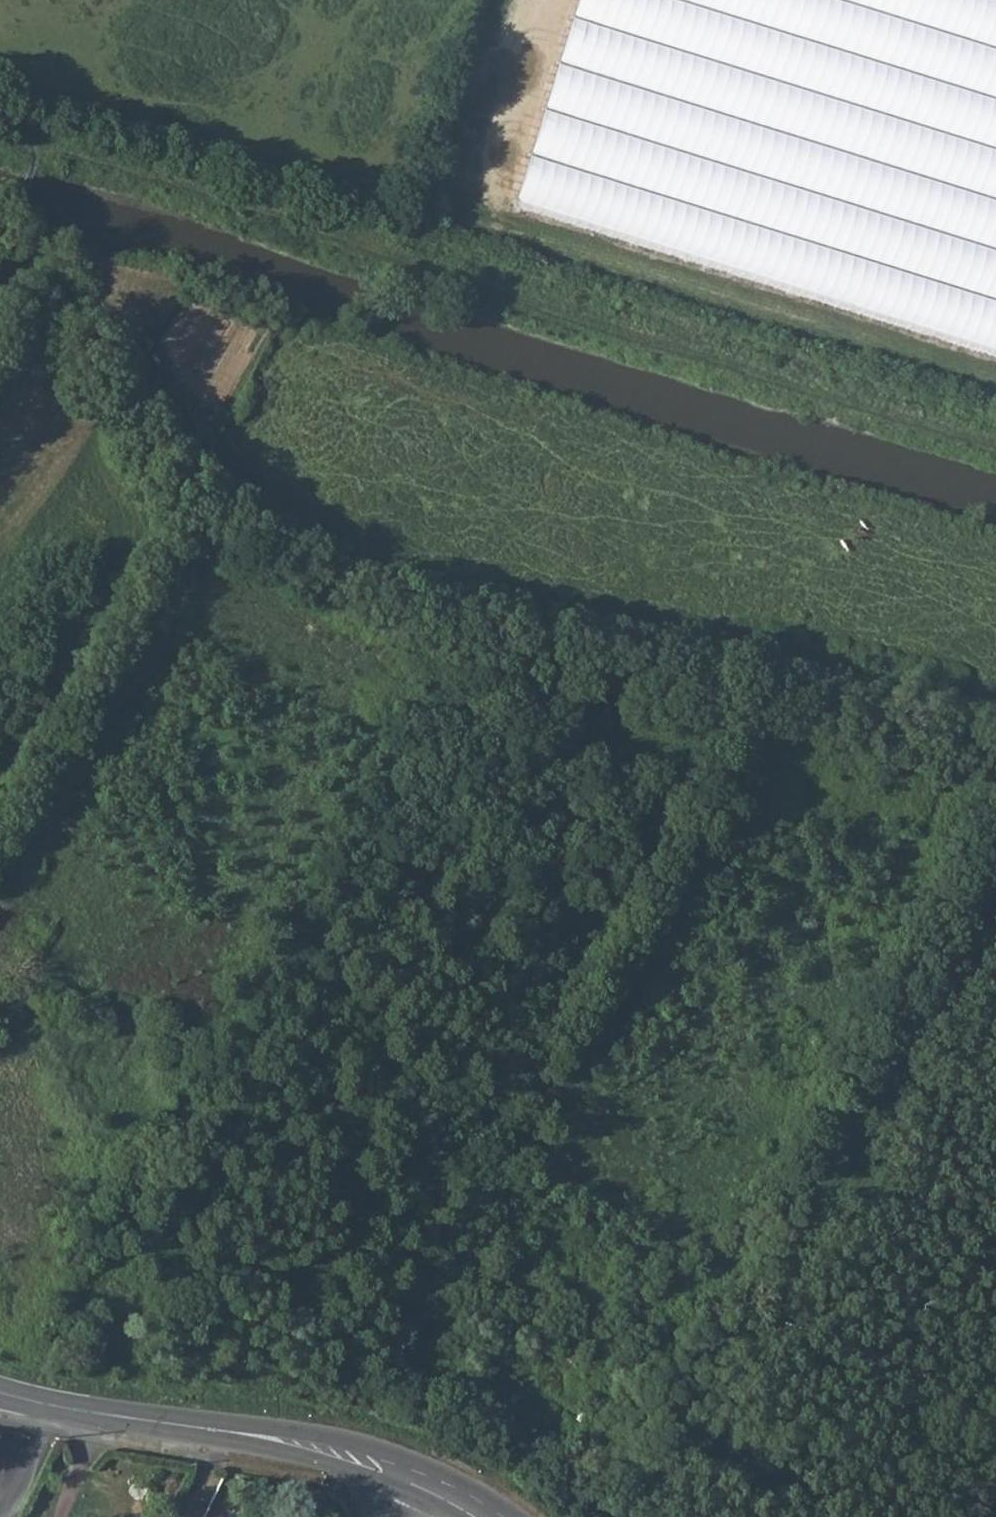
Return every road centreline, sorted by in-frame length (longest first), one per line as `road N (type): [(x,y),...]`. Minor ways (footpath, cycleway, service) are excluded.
road 1 (track): [(995,368),(482,211),(551,0)]
road 2 (tertiary): [(400,1471),(0,1396)]

